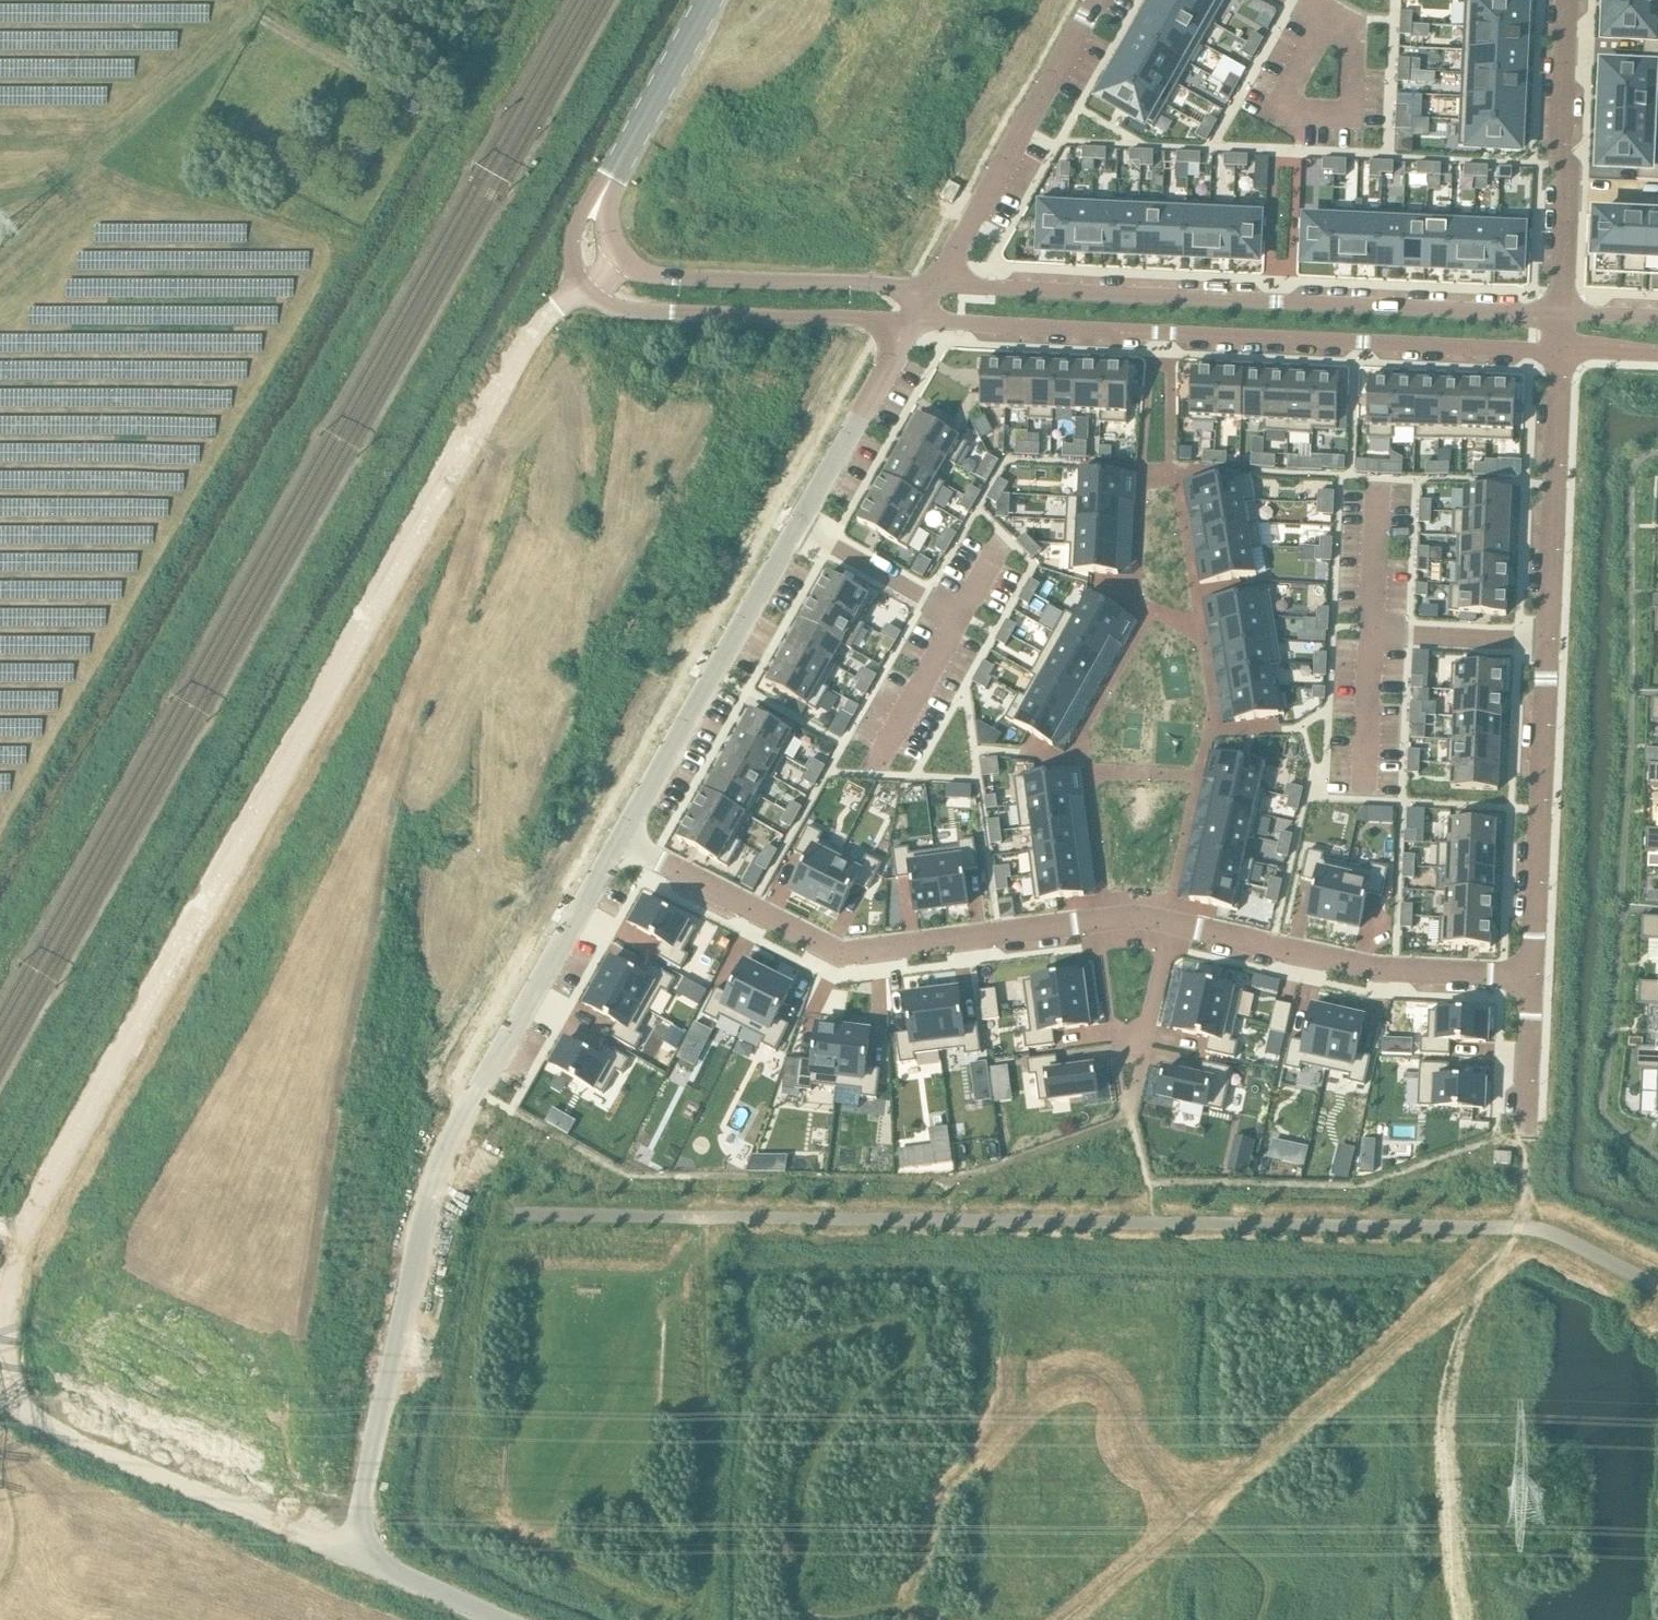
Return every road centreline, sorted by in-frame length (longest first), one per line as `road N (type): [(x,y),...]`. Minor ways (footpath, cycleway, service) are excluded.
road 1 (unclassified): [(0,1401),(23,1240),(526,339),(585,285)]
road 2 (residential): [(619,837),(435,1161),(355,1558)]
road 3 (residential): [(913,318),(1560,349)]
road 4 (residential): [(1534,975),(1560,349)]
road 5 (residential): [(1559,316),(934,285)]
road 6 (residential): [(913,318),(619,837)]
road 7 (residential): [(619,837),(848,955),(1097,917)]
road 8 (residential): [(1169,919),(1366,969),(1534,975)]
road 9 (tertiary): [(585,285),(632,308),(913,318)]
road 10 (residential): [(934,285),(1095,0)]
road 11 (track): [(254,0),(50,178),(0,200)]
road 12 (residential): [(1565,0),(1559,316)]
road 13 (tertiary): [(934,285),(673,273),(621,258)]
road 14 (unclassified): [(355,1558),(66,1436)]
road 15 (tertiary): [(710,0),(611,176)]
road 16 (residential): [(1527,1136),(1534,975)]
road 17 (residential): [(355,1558),(492,1619)]
road 18 (residential): [(1112,1029),(1123,1099),(1132,1099),(1148,1032)]
road 19 (tertiary): [(611,176),(582,207),(570,238),(572,267),(585,285)]

